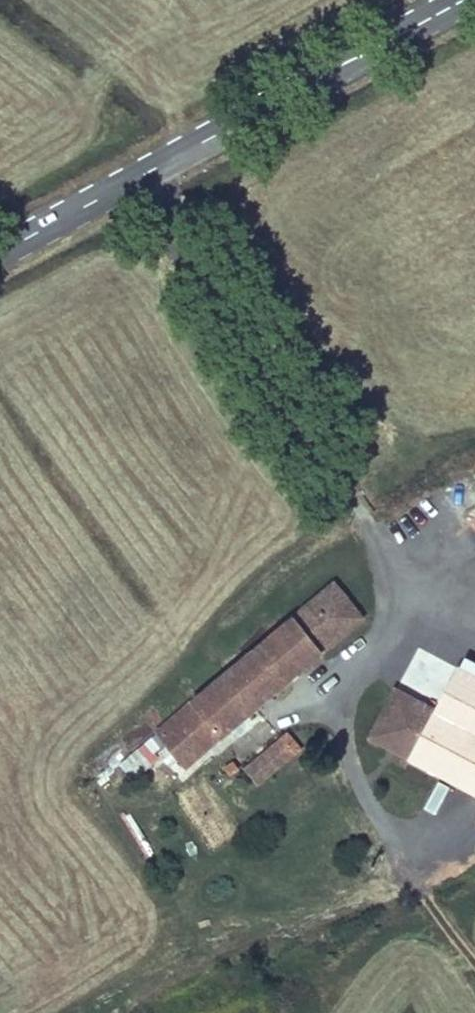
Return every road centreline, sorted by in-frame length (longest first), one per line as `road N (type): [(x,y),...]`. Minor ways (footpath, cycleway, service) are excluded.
road 1 (track): [(474,963),(413,884),(349,760),(340,699),(387,627),(381,570),(346,480),(148,171)]
road 2 (primary): [(0,252),(461,0)]

